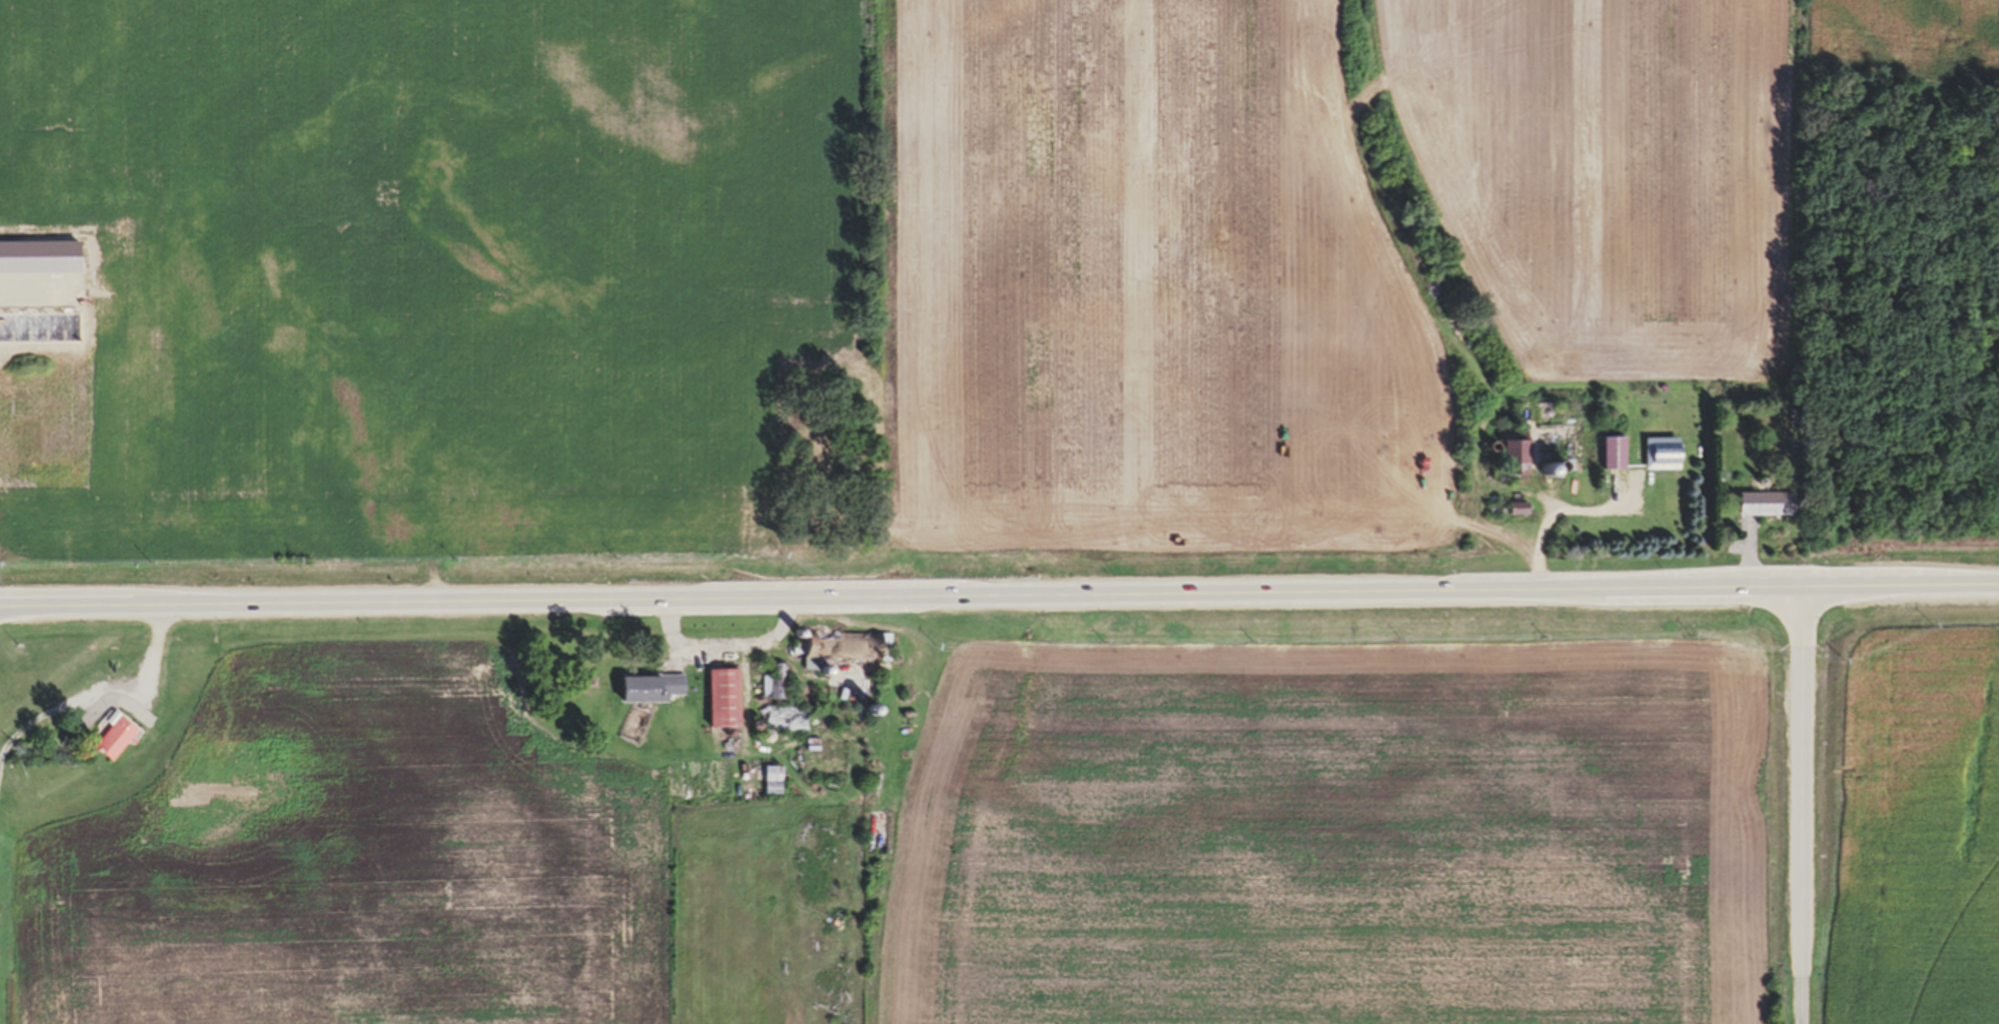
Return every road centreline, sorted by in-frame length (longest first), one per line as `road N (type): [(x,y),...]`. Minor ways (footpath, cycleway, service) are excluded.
road 1 (primary): [(0,609),(1998,594)]
road 2 (secondary): [(1804,1023),(1803,596)]

